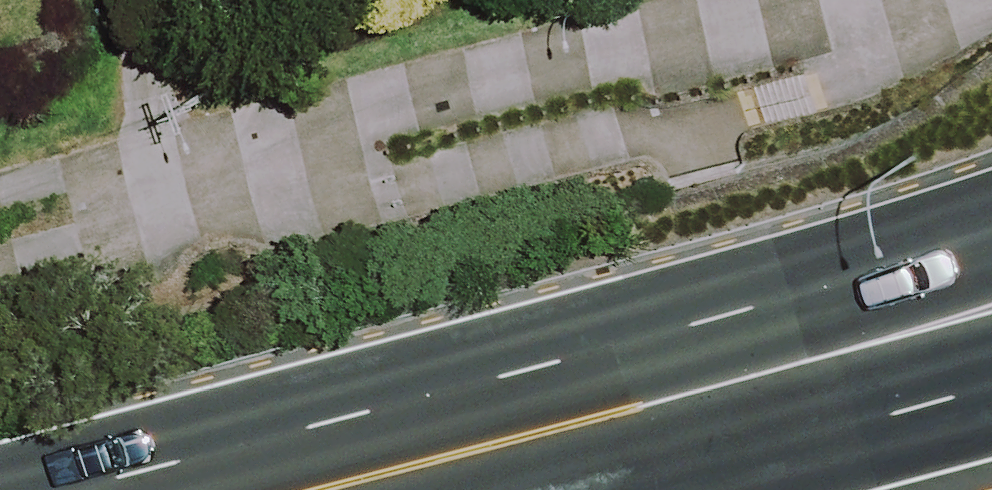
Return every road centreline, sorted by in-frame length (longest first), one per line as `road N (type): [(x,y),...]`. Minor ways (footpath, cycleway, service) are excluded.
road 1 (residential): [(0,284),(171,240),(325,128),(820,0)]
road 2 (trunk): [(312,489),(744,384)]
road 3 (trunk): [(744,384),(991,270)]
road 4 (trunk): [(991,333),(744,384)]

